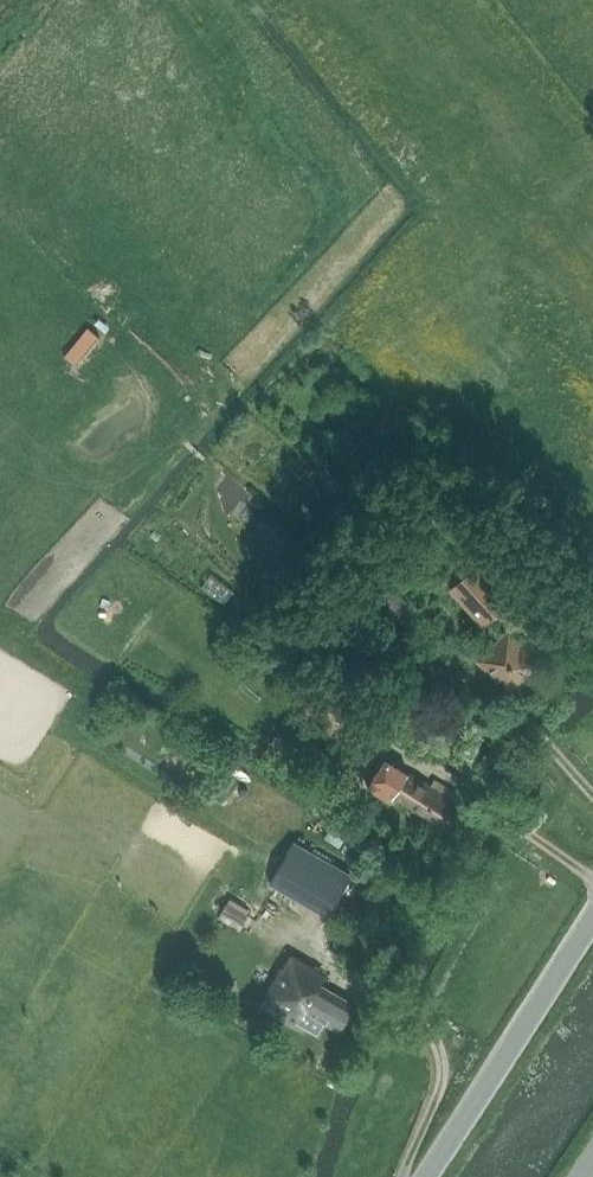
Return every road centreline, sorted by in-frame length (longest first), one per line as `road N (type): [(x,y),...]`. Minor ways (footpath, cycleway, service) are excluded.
road 1 (unclassified): [(431,1176),(592,914)]

